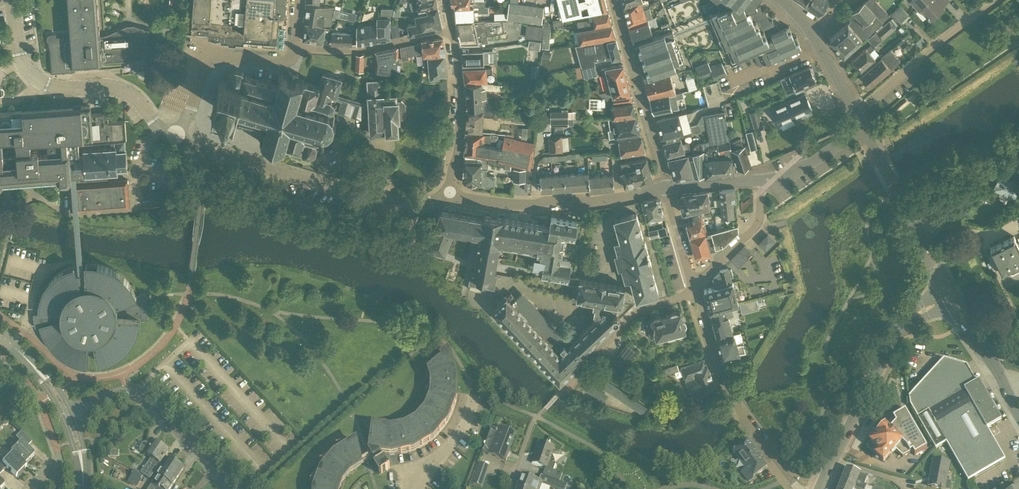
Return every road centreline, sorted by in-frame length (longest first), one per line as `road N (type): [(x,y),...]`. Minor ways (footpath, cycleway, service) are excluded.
road 1 (unclassified): [(450,193),(407,206),(216,153),(179,133)]
road 2 (unclassified): [(179,133),(157,124),(116,85),(60,87),(27,71),(12,0)]
road 3 (residential): [(694,293),(723,380),(801,488)]
road 4 (unclassified): [(450,193),(556,202),(666,188)]
road 5 (residential): [(614,0),(666,188)]
road 6 (residential): [(857,112),(998,0)]
road 7 (residential): [(694,293),(634,313),(558,395)]
road 8 (residential): [(179,133),(205,67),(223,58),(284,62),(295,48)]
road 9 (residential): [(451,32),(458,132),(450,193)]
road 10 (residential): [(295,48),(354,50),(451,32)]
road 11 (tertiary): [(833,460),(902,325)]
road 12 (residential): [(231,488),(158,413),(128,393)]
road 13 (residential): [(691,280),(709,274),(758,225),(762,180)]

